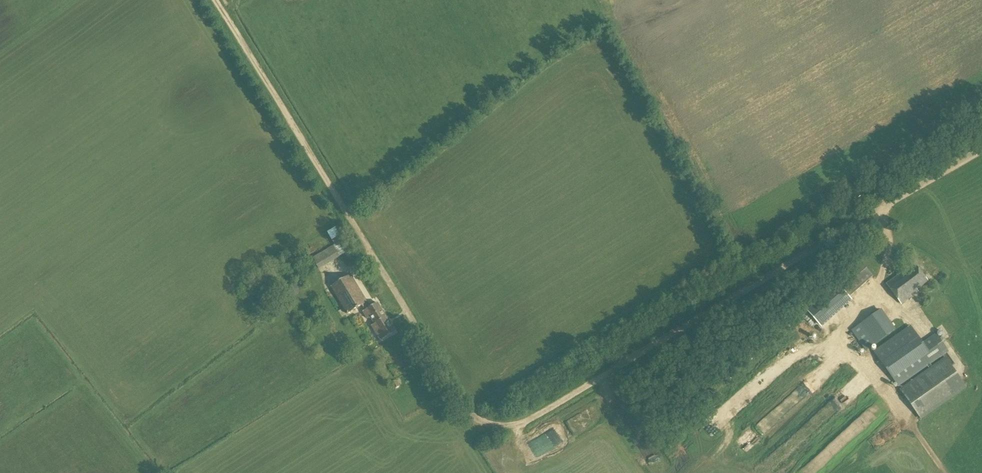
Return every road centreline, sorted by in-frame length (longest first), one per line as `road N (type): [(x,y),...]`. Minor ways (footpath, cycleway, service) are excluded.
road 1 (track): [(216,0),(473,419),(499,431),(882,210)]

